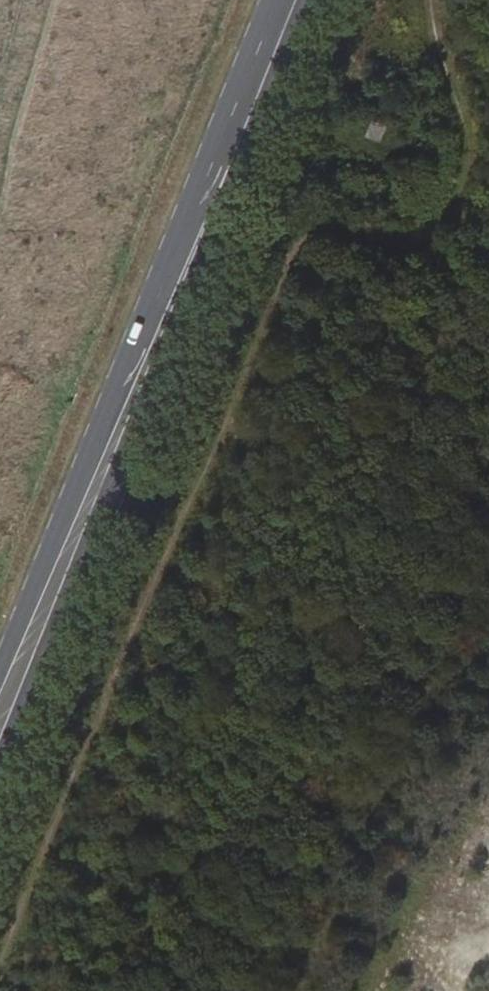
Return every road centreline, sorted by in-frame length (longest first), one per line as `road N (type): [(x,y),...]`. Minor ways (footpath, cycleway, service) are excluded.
road 1 (primary): [(0,763),(63,609),(216,175)]
road 2 (primary): [(216,175),(0,673)]
road 3 (primary): [(216,175),(287,0)]

